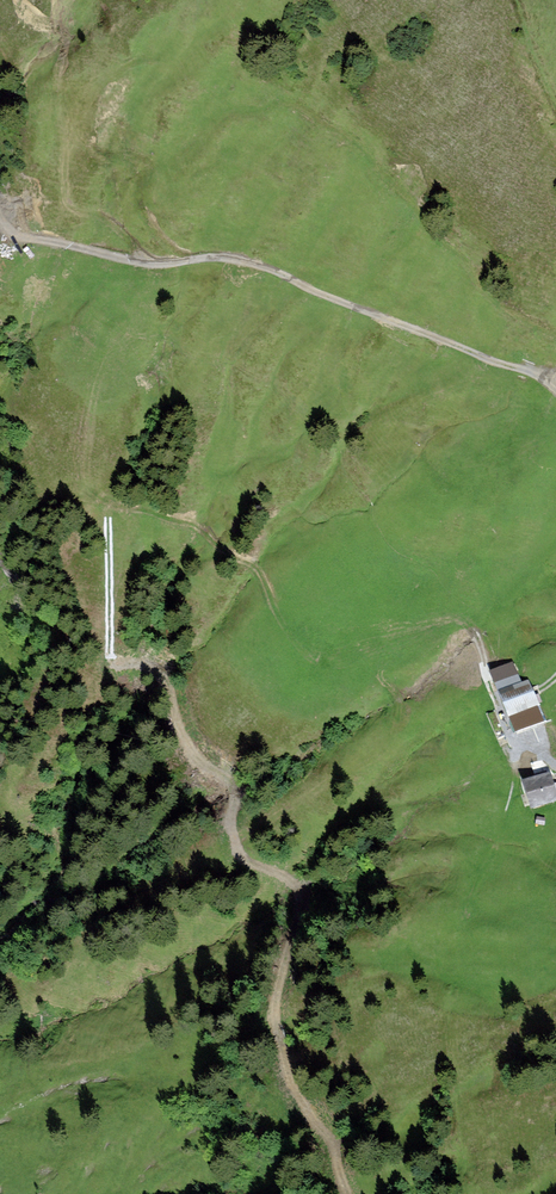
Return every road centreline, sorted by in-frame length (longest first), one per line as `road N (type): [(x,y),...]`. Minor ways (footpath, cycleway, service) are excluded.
road 1 (track): [(518,742),(466,624),(453,619),(337,651),(310,649),(290,636),(255,566),(198,527),(109,504),(109,662),(160,674),(184,741),(231,788),(241,854),(293,883),(302,898),(274,1014),(292,1086),(334,1144),(348,1193)]
road 2 (track): [(0,216),(19,236),(139,262),(252,262),(555,391)]
road 3 (track): [(555,336),(485,289),(348,134),(283,102),(267,107)]
road 4 (track): [(151,263),(106,220),(69,203),(66,40),(22,0)]

